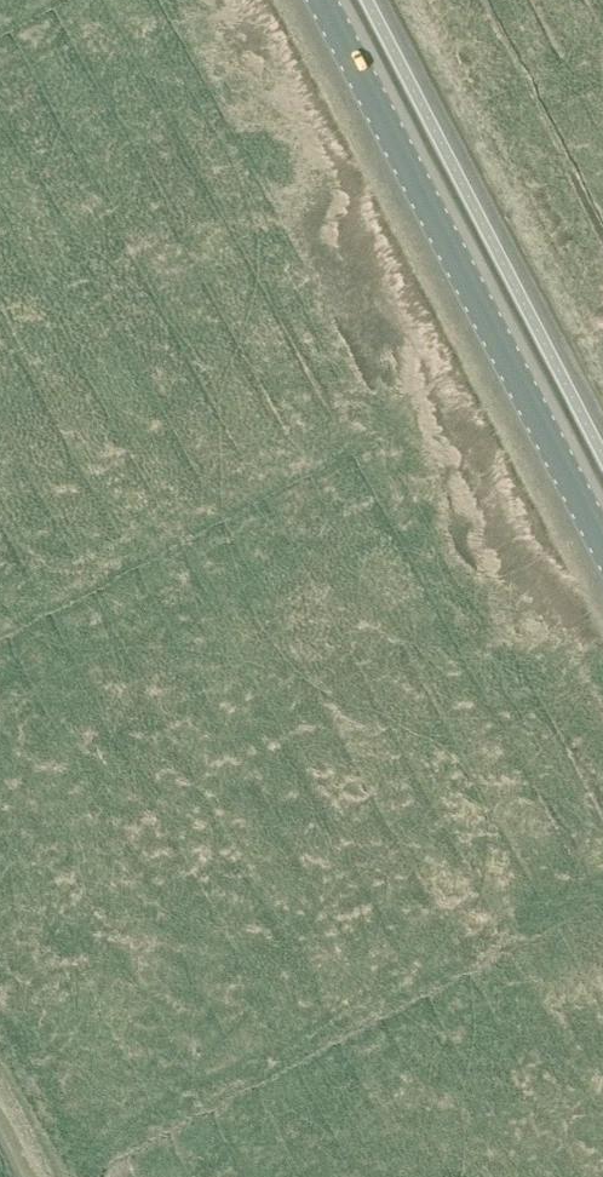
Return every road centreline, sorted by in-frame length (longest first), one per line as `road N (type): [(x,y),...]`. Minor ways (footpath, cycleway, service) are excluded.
road 1 (primary): [(602,545),(321,0)]

